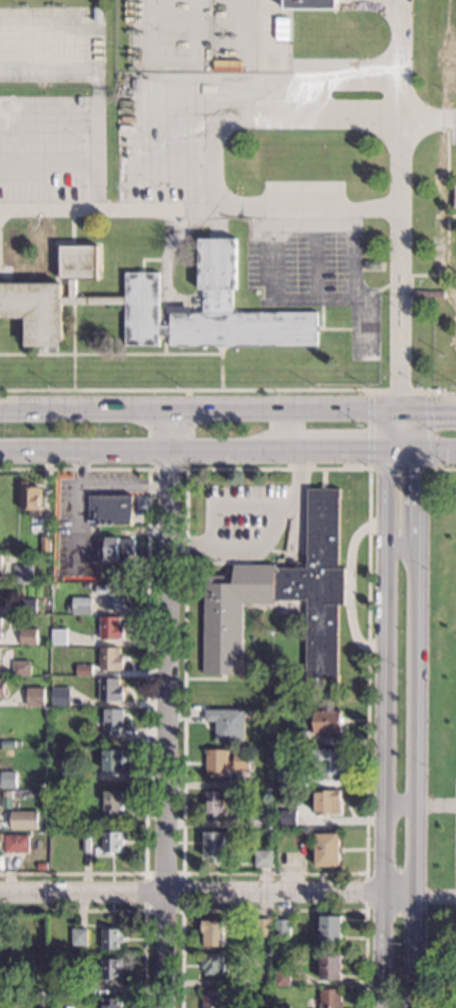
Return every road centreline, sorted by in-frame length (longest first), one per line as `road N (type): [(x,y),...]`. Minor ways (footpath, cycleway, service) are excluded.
road 1 (tertiary): [(387,405),(380,1007)]
road 2 (residential): [(166,1007),(164,407)]
road 3 (tertiary): [(417,1007),(417,539)]
road 4 (primary): [(455,405),(0,407)]
road 5 (residential): [(419,893),(0,893)]
road 6 (primary): [(0,453),(416,453)]

